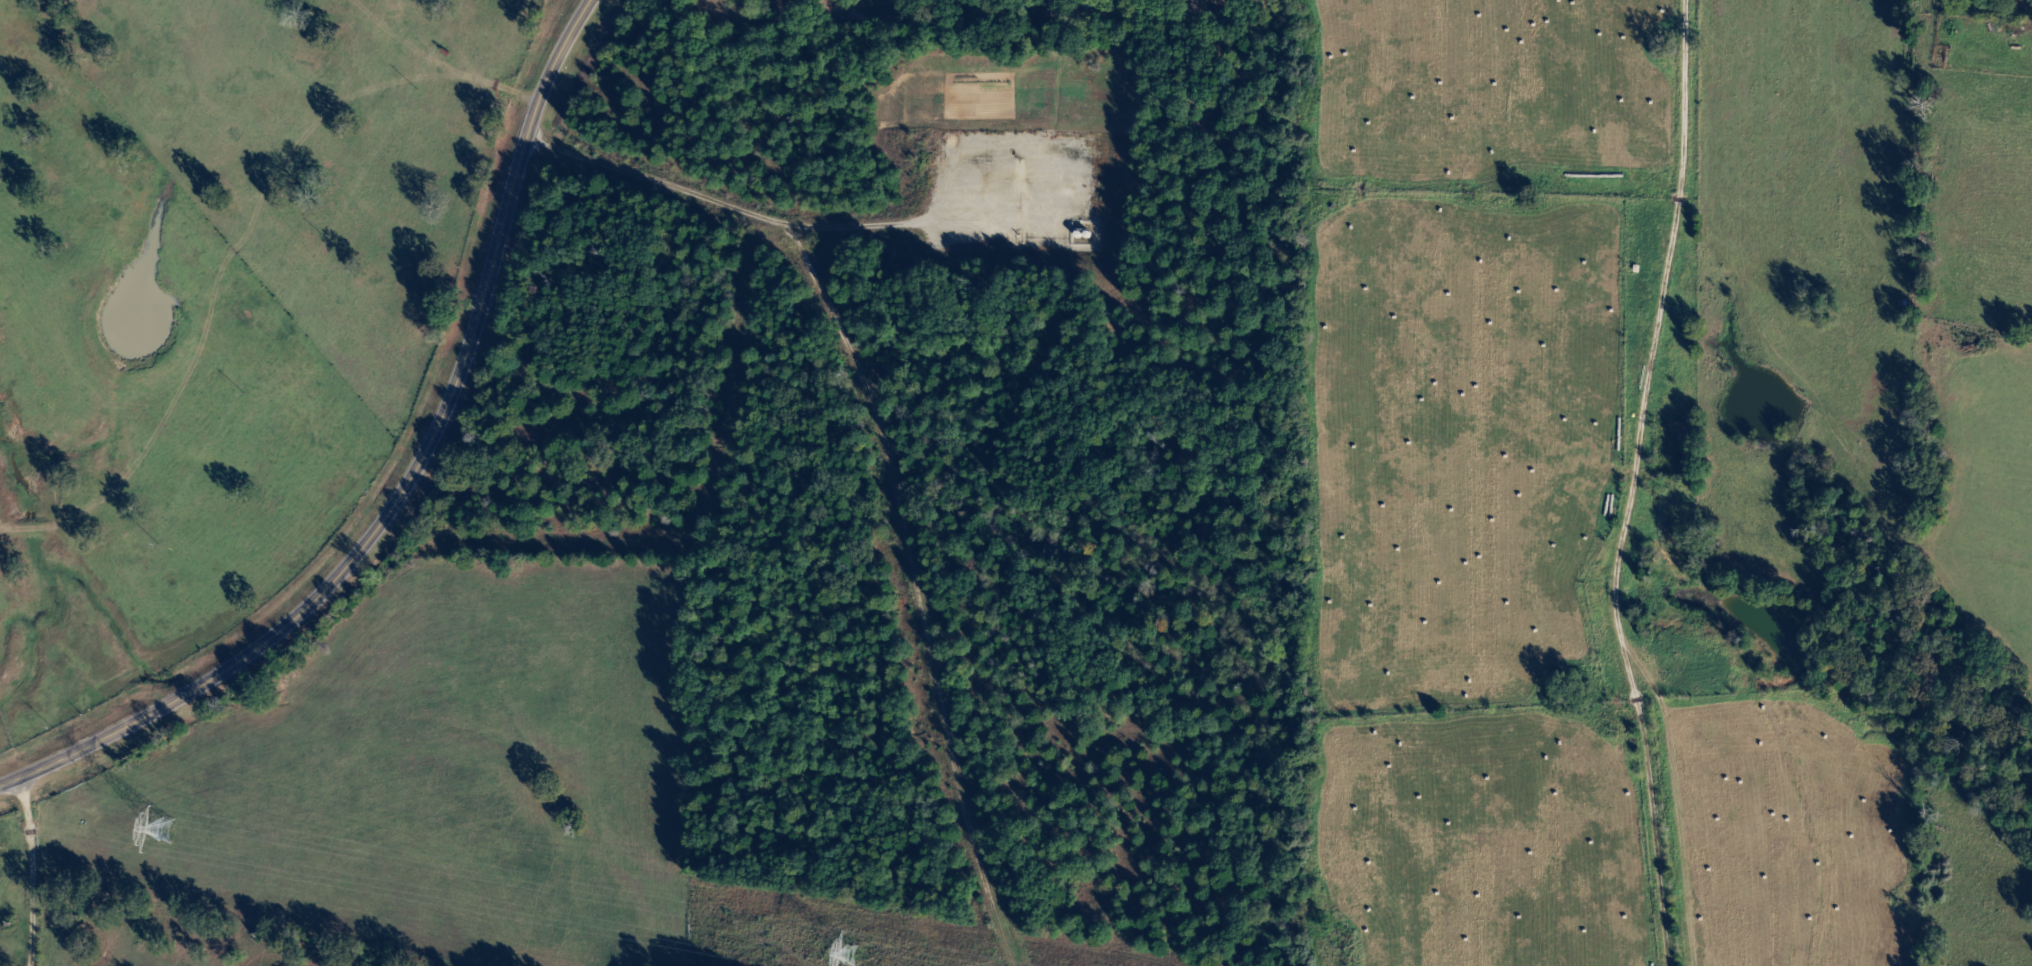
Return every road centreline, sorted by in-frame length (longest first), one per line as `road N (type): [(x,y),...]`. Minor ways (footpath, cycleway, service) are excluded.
road 1 (tertiary): [(0,783),(234,662),(308,605),(358,550),(401,492),(442,413),(531,119),(590,0)]
road 2 (residential): [(1705,965),(1678,782),(1623,656),(1608,571),(1628,485),(1628,229),(1656,0)]

